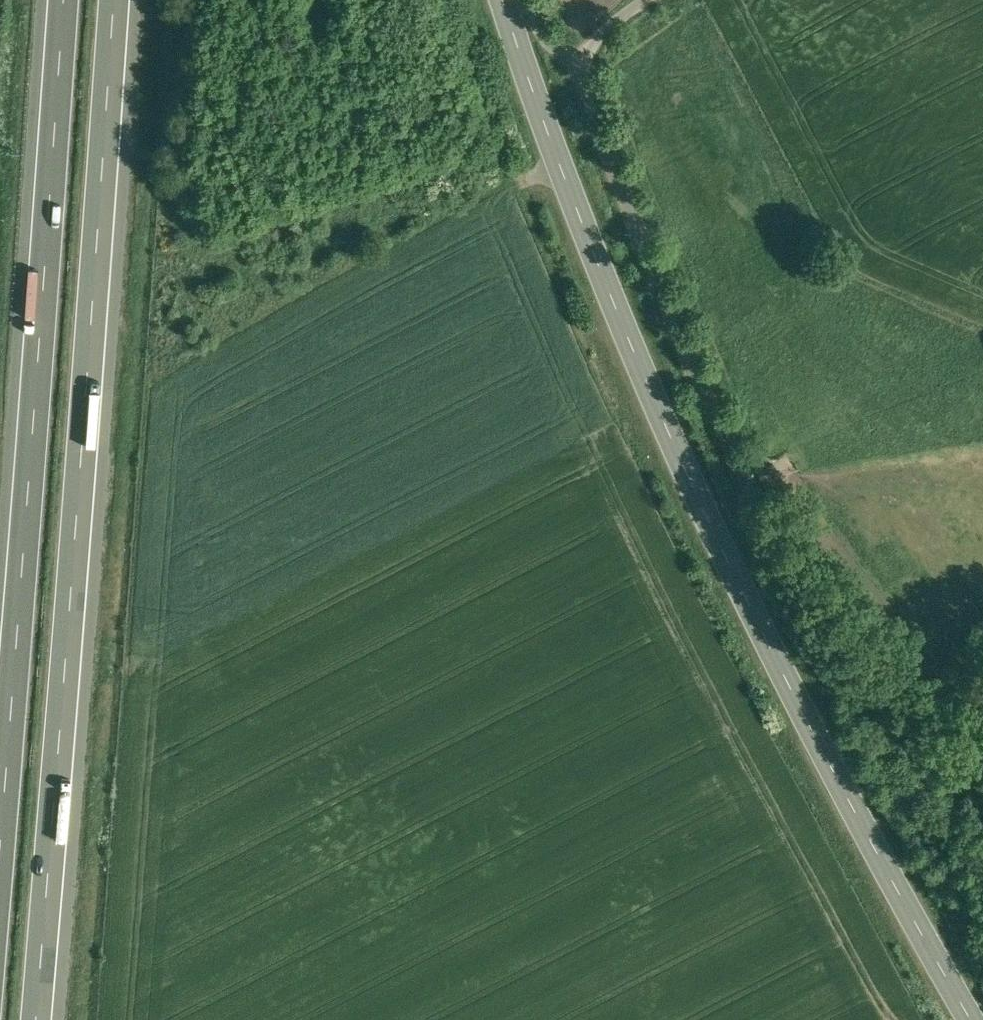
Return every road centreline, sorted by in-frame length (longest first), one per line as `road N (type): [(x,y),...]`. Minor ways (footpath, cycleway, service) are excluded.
road 1 (secondary): [(502,0),(590,242),(695,490),(836,778),(972,1019)]
road 2 (motorway): [(44,1019),(122,0)]
road 3 (unclassified): [(653,0),(577,63),(693,382),(845,658),(982,781)]
road 4 (motorway): [(54,0),(0,736)]

